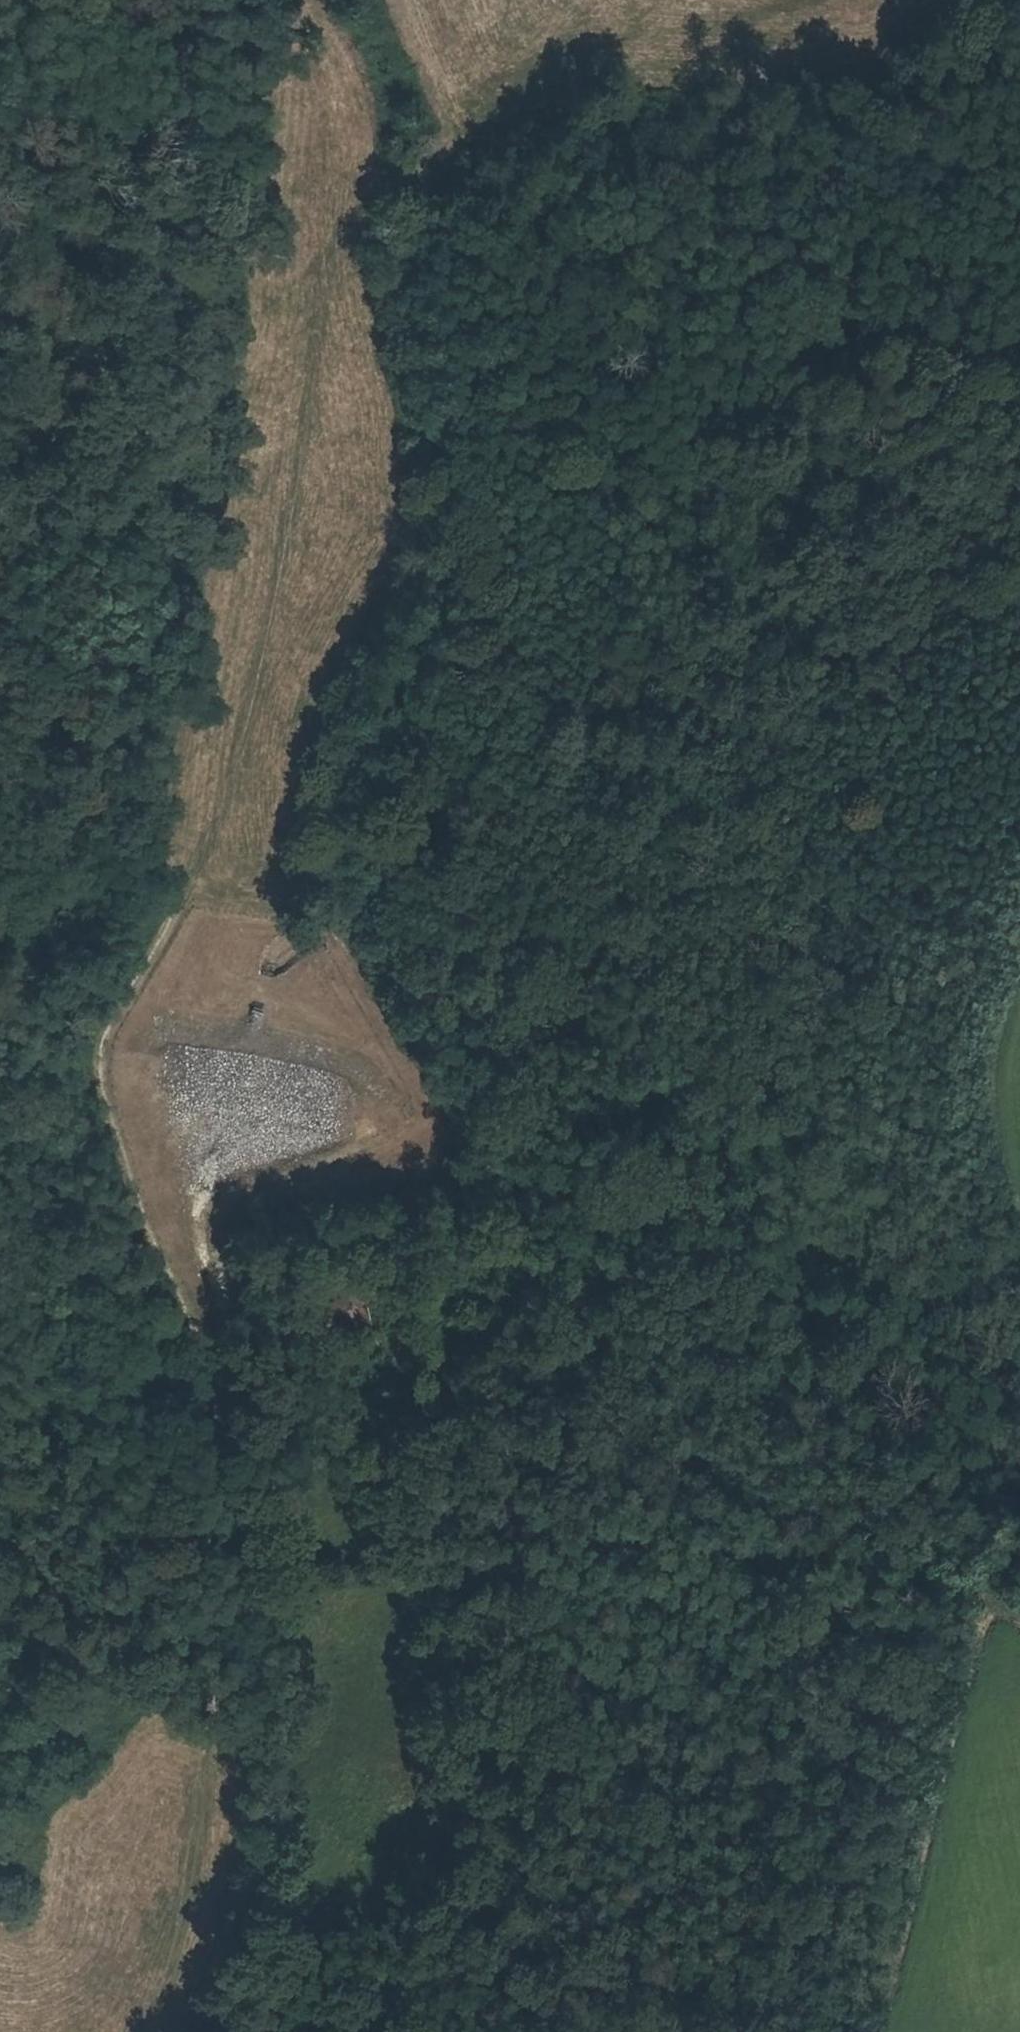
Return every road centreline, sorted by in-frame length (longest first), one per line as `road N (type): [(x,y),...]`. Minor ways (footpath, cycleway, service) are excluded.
road 1 (track): [(314,1541),(291,1755),(290,1889),(315,2021),(311,2031)]

